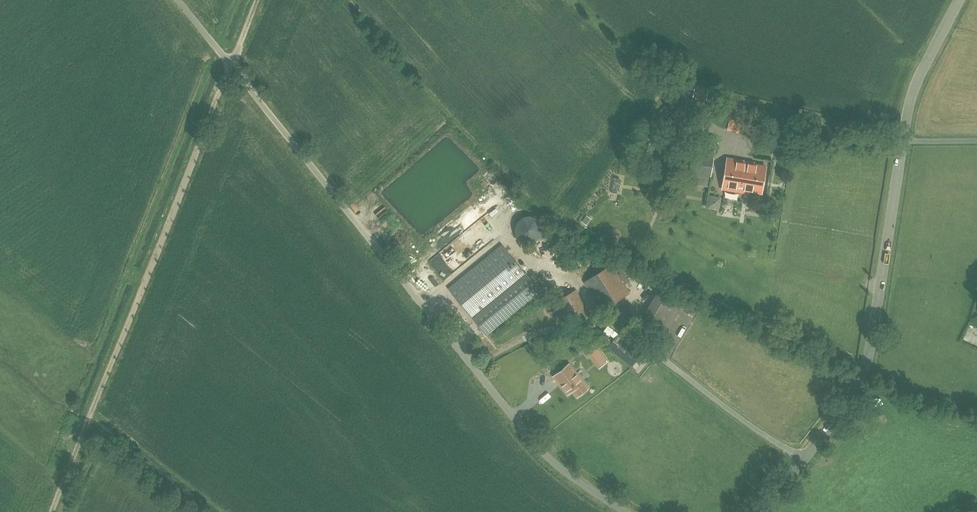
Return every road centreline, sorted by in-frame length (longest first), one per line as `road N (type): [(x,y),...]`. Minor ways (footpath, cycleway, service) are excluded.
road 1 (unclassified): [(622,511),(541,449),(177,0)]
road 2 (tertiary): [(762,511),(851,404),(870,353),(918,81),(959,0)]
road 3 (track): [(53,511),(257,0)]
road 4 (track): [(815,447),(780,446),(665,361)]
road 5 (track): [(574,0),(688,93)]

